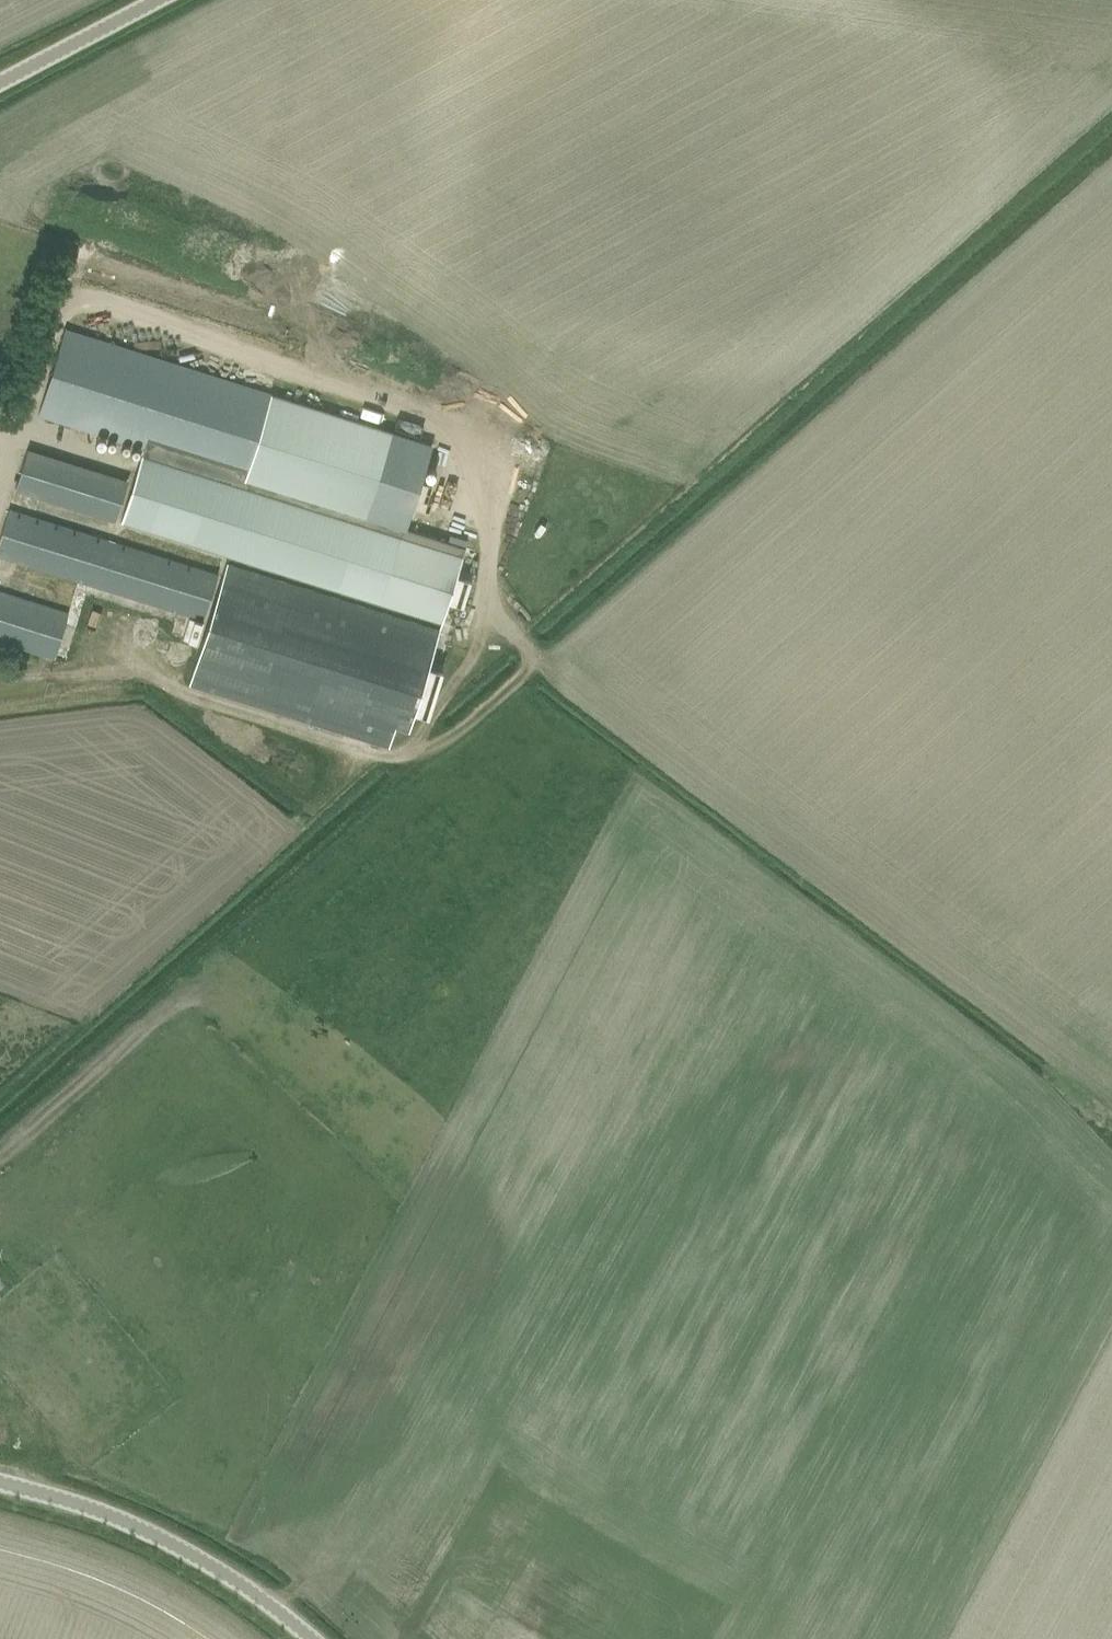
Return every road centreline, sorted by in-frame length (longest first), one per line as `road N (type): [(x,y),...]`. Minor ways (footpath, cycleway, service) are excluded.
road 1 (track): [(488,587),(539,669),(1111,1094)]
road 2 (unclassified): [(304,1638),(229,1576),(146,1531),(0,1491)]
road 3 (unclassified): [(0,82),(163,0)]

